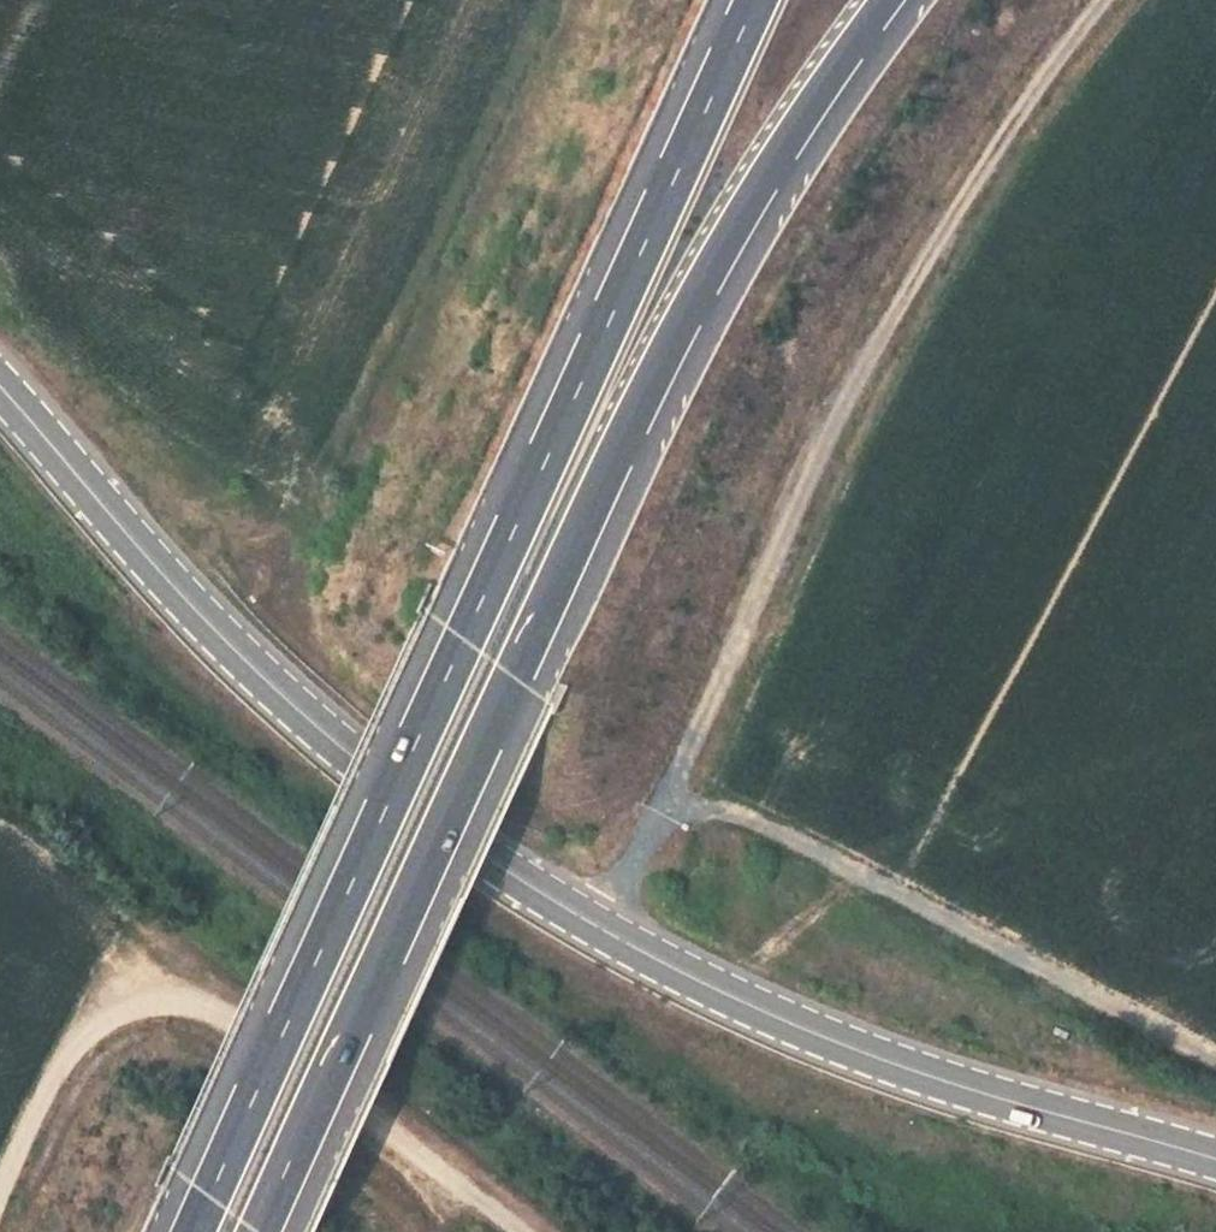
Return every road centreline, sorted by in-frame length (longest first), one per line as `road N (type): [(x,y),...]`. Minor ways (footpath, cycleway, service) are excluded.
road 1 (motorway): [(261,1231),(677,336),(779,160),(892,0)]
road 2 (motorway): [(754,0),(191,1231)]
road 3 (unclassified): [(598,931),(872,349),(990,149),(1100,0)]
road 4 (primary): [(0,388),(279,693),(357,760),(598,931)]
road 5 (track): [(0,1199),(50,1076),(100,1020),(162,999),(232,1018),(522,1231)]
road 6 (primary): [(598,931),(865,1057),(1215,1160)]
road 7 (track): [(661,803),(747,814),(1215,1063)]

